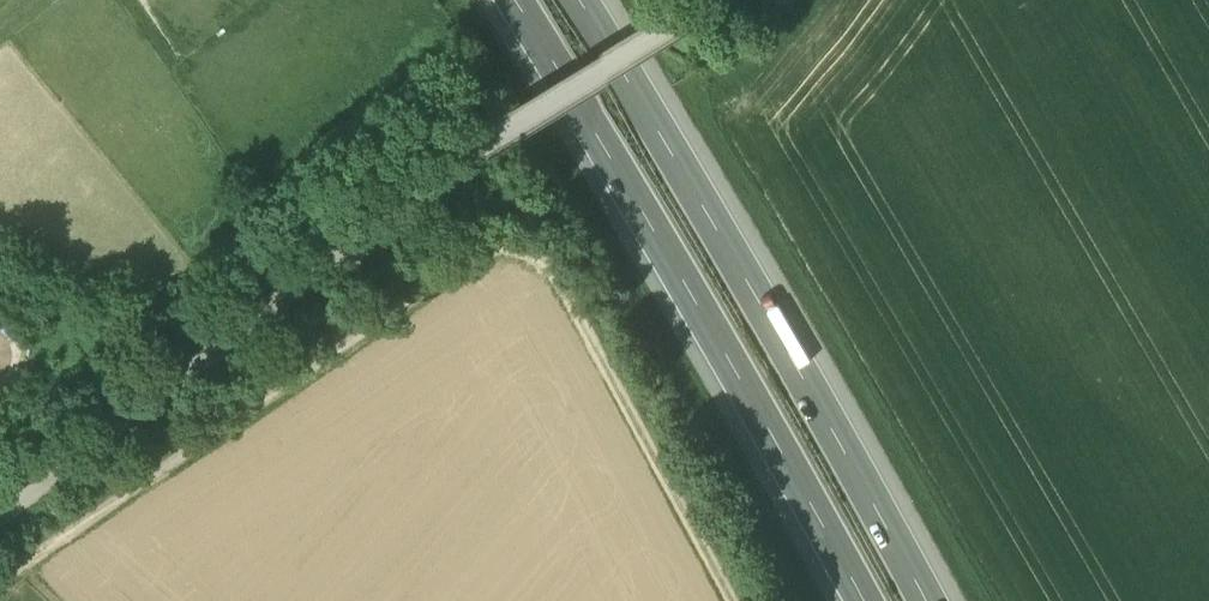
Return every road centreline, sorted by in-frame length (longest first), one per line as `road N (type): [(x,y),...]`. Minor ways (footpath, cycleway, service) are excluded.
road 1 (track): [(729,600),(521,223),(0,584)]
road 2 (track): [(694,0),(501,123),(0,514)]
road 3 (motorway): [(926,600),(576,0)]
road 4 (motorway): [(514,0),(864,600)]

